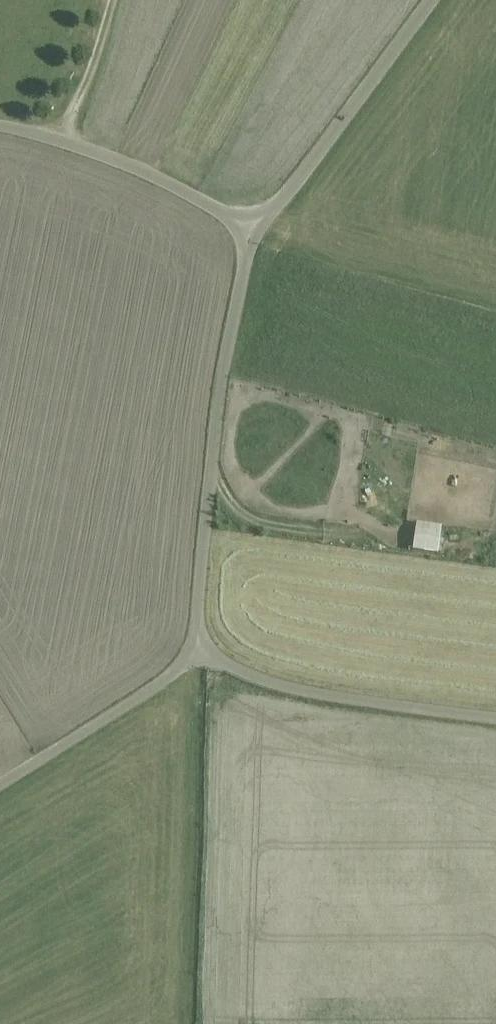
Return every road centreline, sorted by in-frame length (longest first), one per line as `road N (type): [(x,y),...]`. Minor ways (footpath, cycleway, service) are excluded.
road 1 (unclassified): [(204,650),(196,616),(212,423),(259,225)]
road 2 (unclassified): [(204,650),(219,664),(308,695),(495,722)]
road 3 (unclassified): [(259,225),(429,0)]
road 4 (unclassified): [(259,225),(58,139),(0,125)]
road 5 (unclassified): [(0,787),(204,650)]

